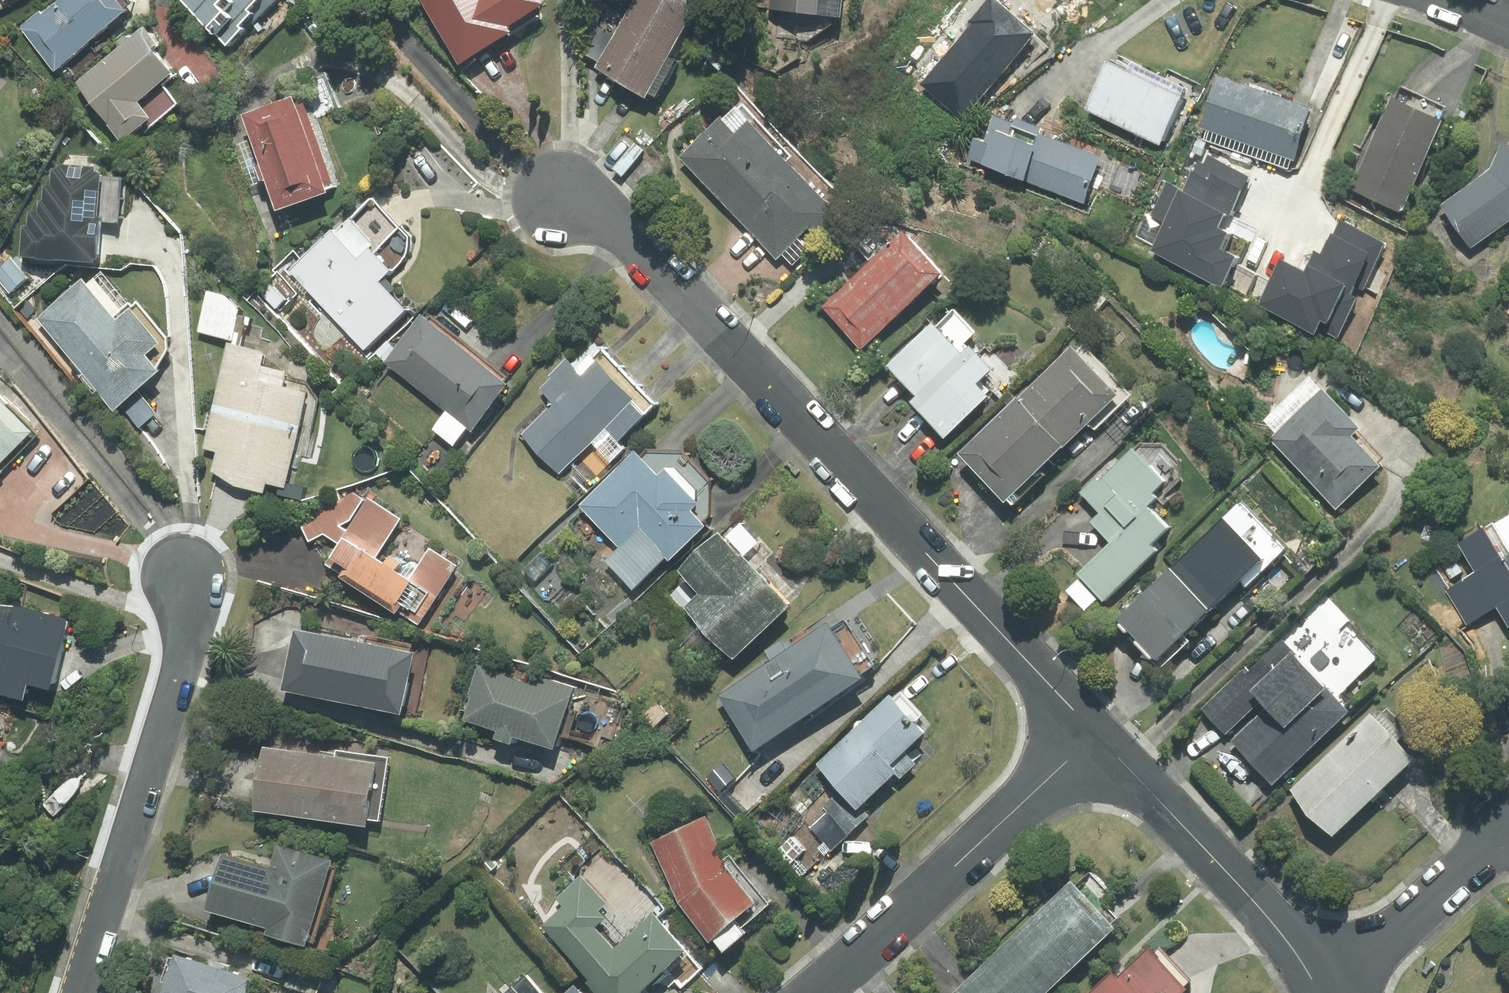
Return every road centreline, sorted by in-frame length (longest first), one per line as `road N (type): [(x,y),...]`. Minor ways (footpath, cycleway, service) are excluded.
road 1 (residential): [(558,192),(639,246),(1097,735)]
road 2 (residential): [(182,569),(184,665),(81,992)]
road 3 (residential): [(813,992),(1097,735)]
road 4 (residential): [(1097,735),(1252,898),(1319,992)]
road 5 (residential): [(1508,828),(1327,992)]

